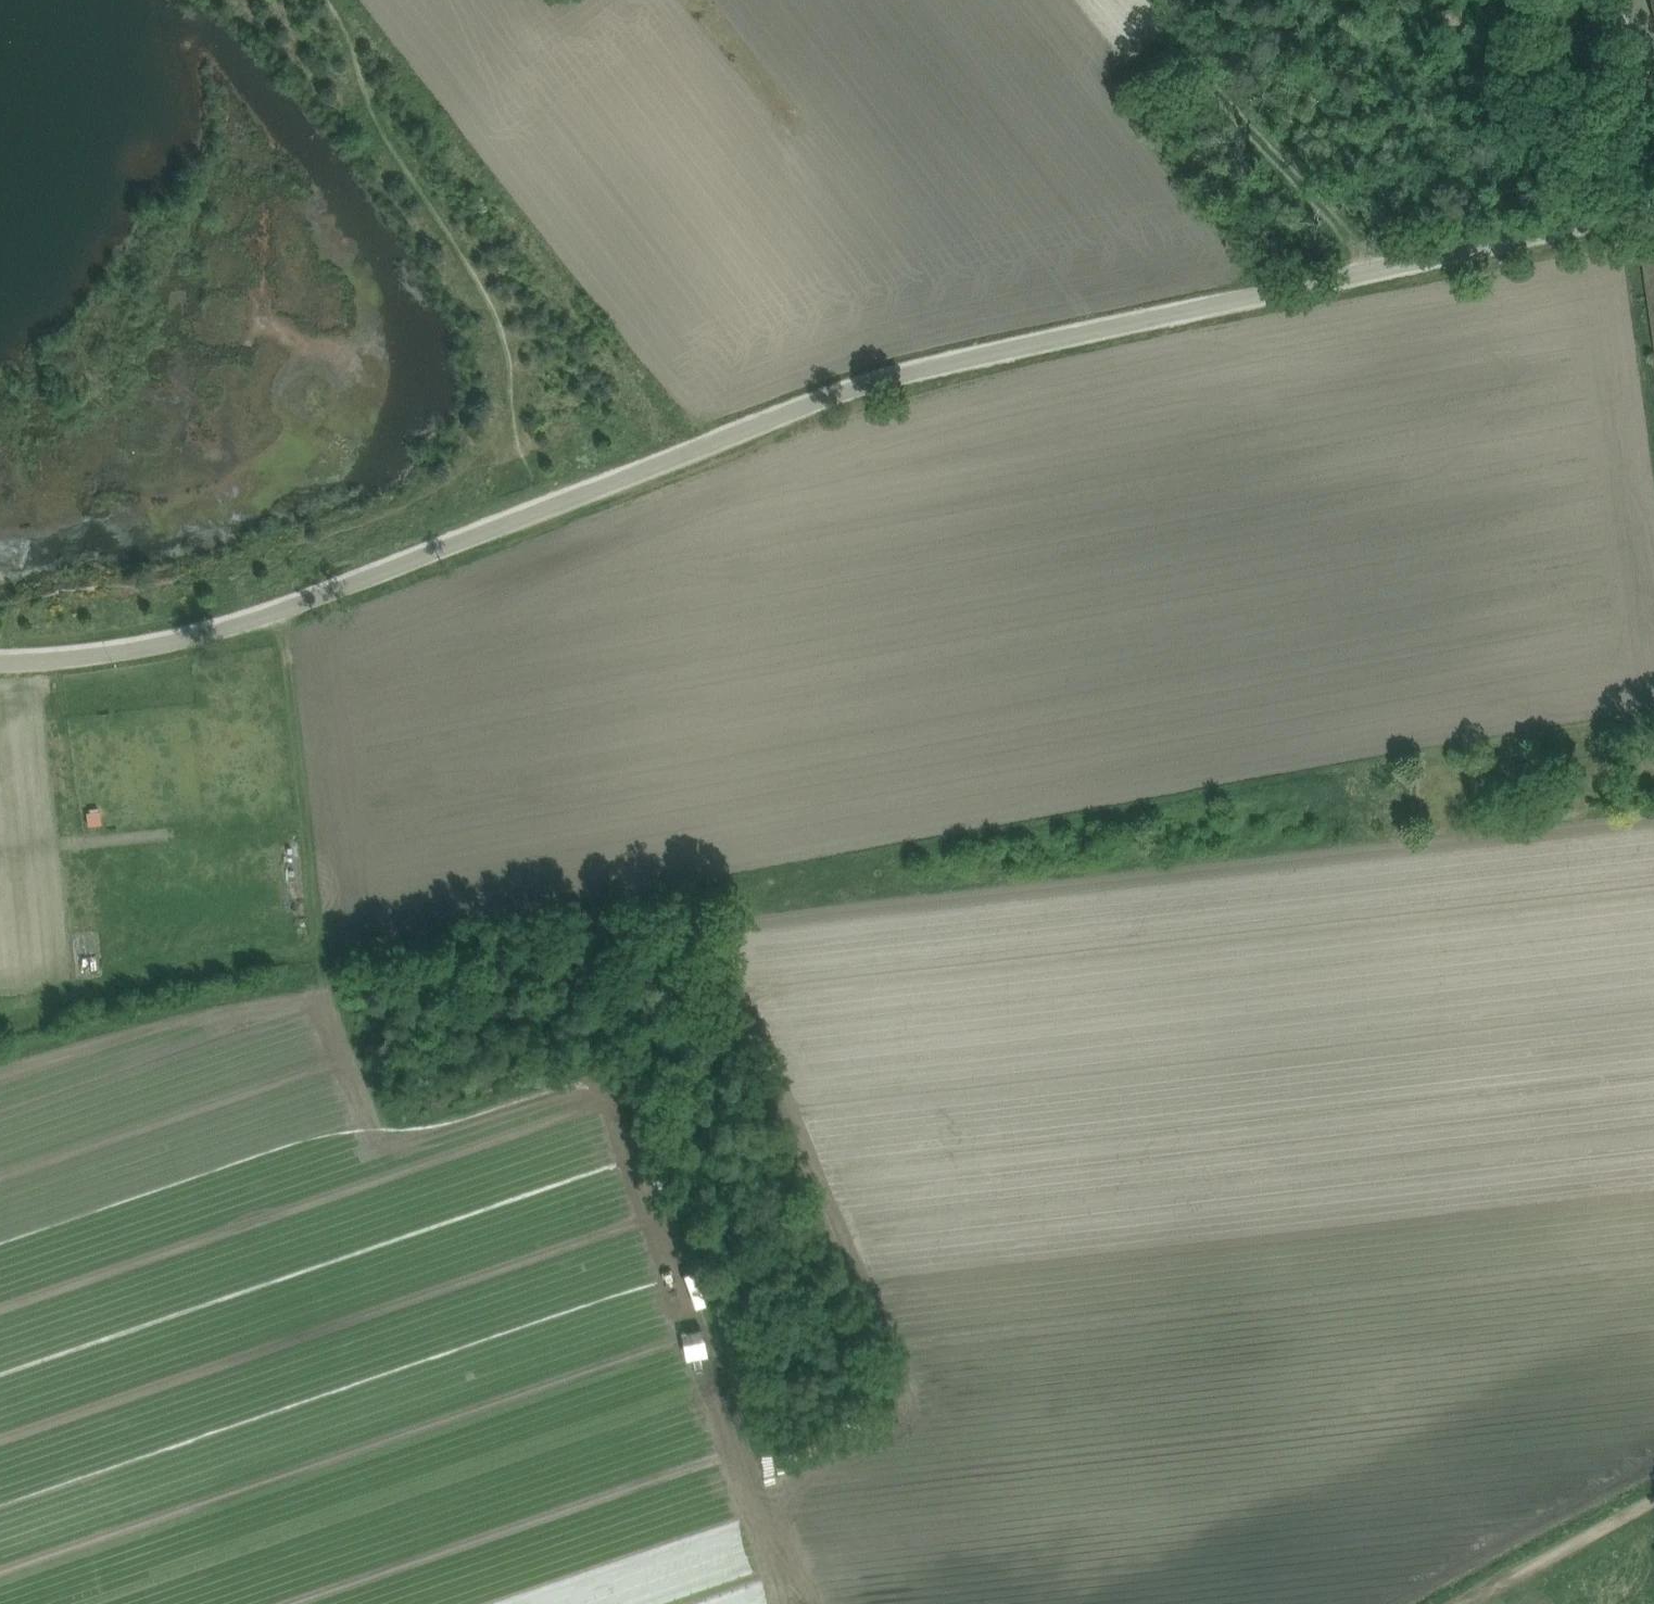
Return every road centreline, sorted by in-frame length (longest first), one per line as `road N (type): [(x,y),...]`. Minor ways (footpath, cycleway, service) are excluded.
road 1 (unclassified): [(0,661),(111,652),(263,615),(831,401),(991,353),(1653,208)]
road 2 (track): [(1463,1603),(1653,1503)]

